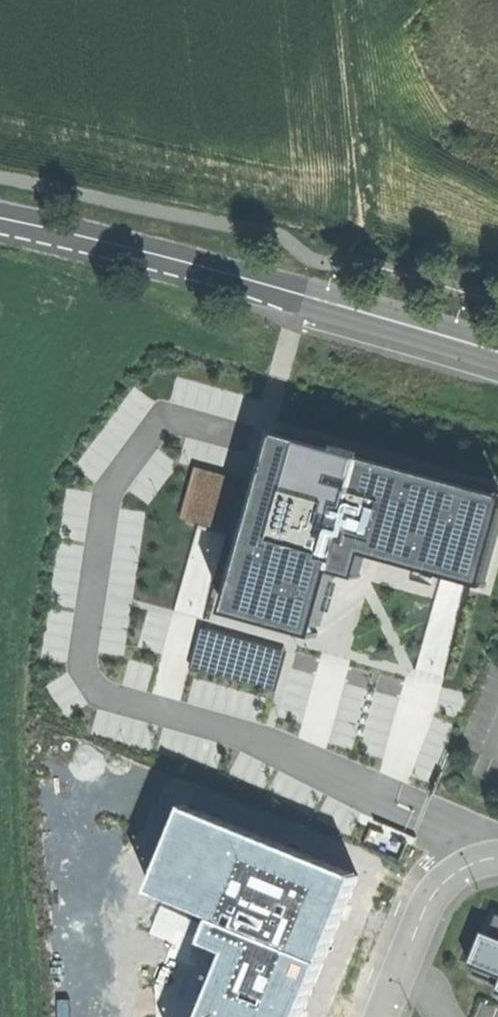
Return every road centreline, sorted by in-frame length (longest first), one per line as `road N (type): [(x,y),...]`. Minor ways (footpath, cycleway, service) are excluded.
road 1 (tertiary): [(0,215),(497,351)]
road 2 (track): [(358,261),(365,219),(345,0)]
road 3 (unclassified): [(381,1016),(434,894),(468,866),(497,857)]

